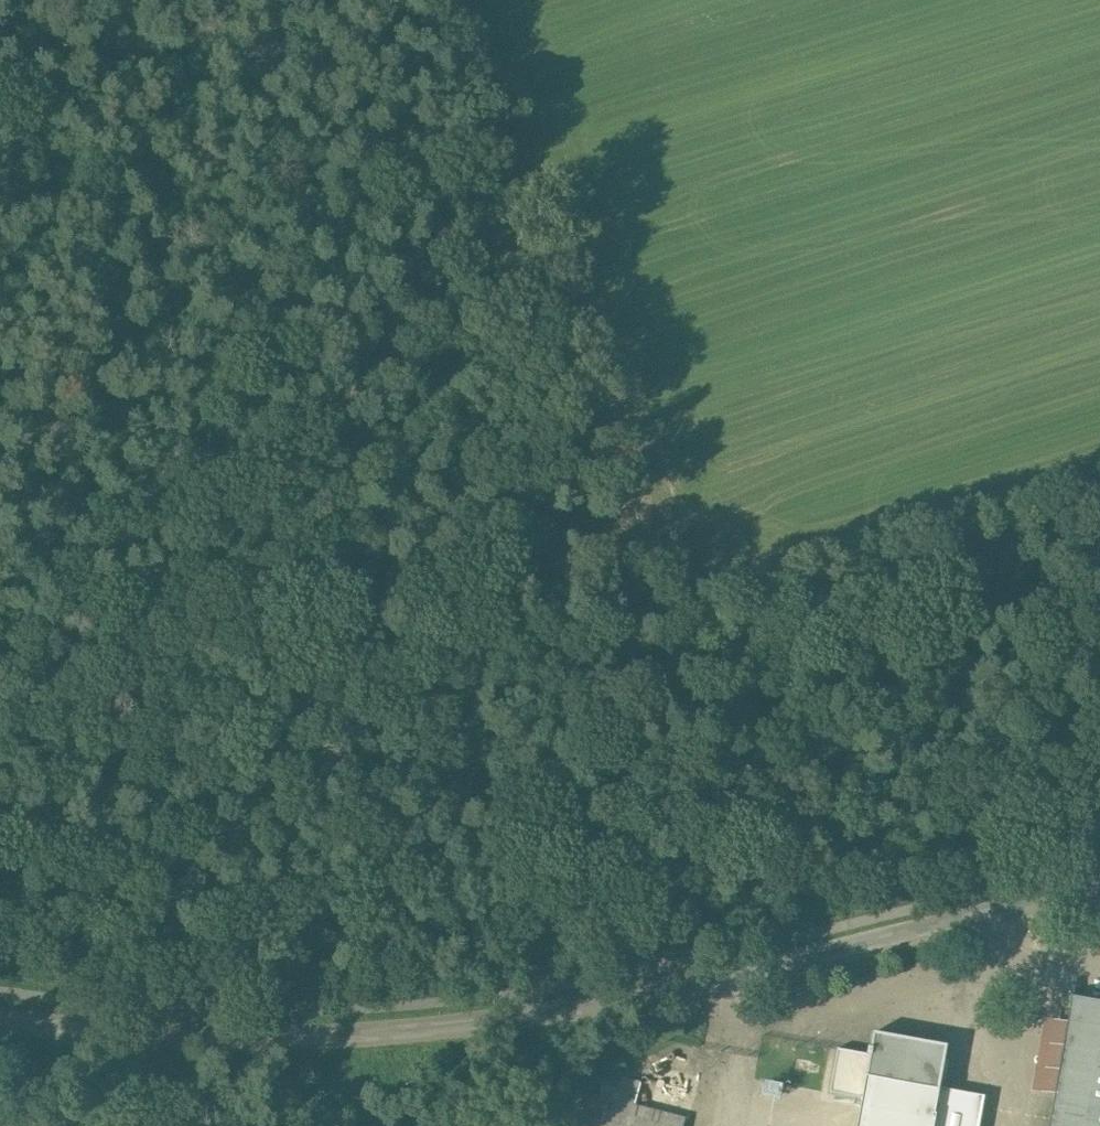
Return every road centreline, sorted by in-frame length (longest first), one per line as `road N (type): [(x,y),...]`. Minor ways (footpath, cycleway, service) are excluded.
road 1 (unclassified): [(1099,883),(739,976),(554,1012),(385,1031),(172,1039),(0,1011)]

